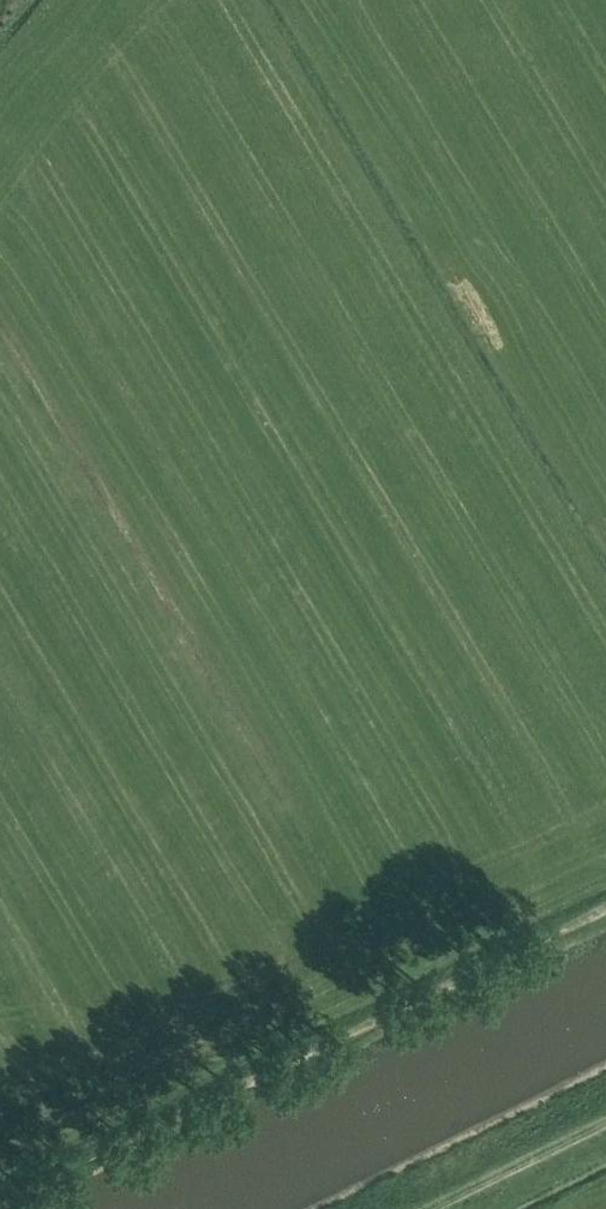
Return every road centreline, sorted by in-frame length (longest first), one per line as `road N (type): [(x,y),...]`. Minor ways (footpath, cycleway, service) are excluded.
road 1 (track): [(605,892),(153,1102),(0,1185)]

